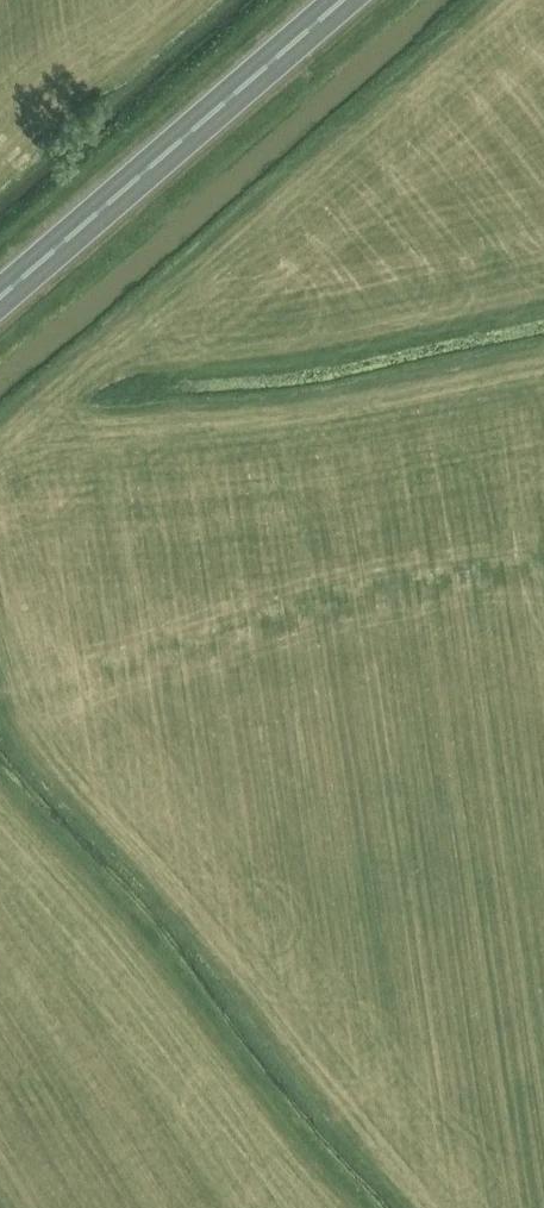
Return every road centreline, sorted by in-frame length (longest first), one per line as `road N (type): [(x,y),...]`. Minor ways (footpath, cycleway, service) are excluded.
road 1 (trunk): [(0,298),(344,0)]

